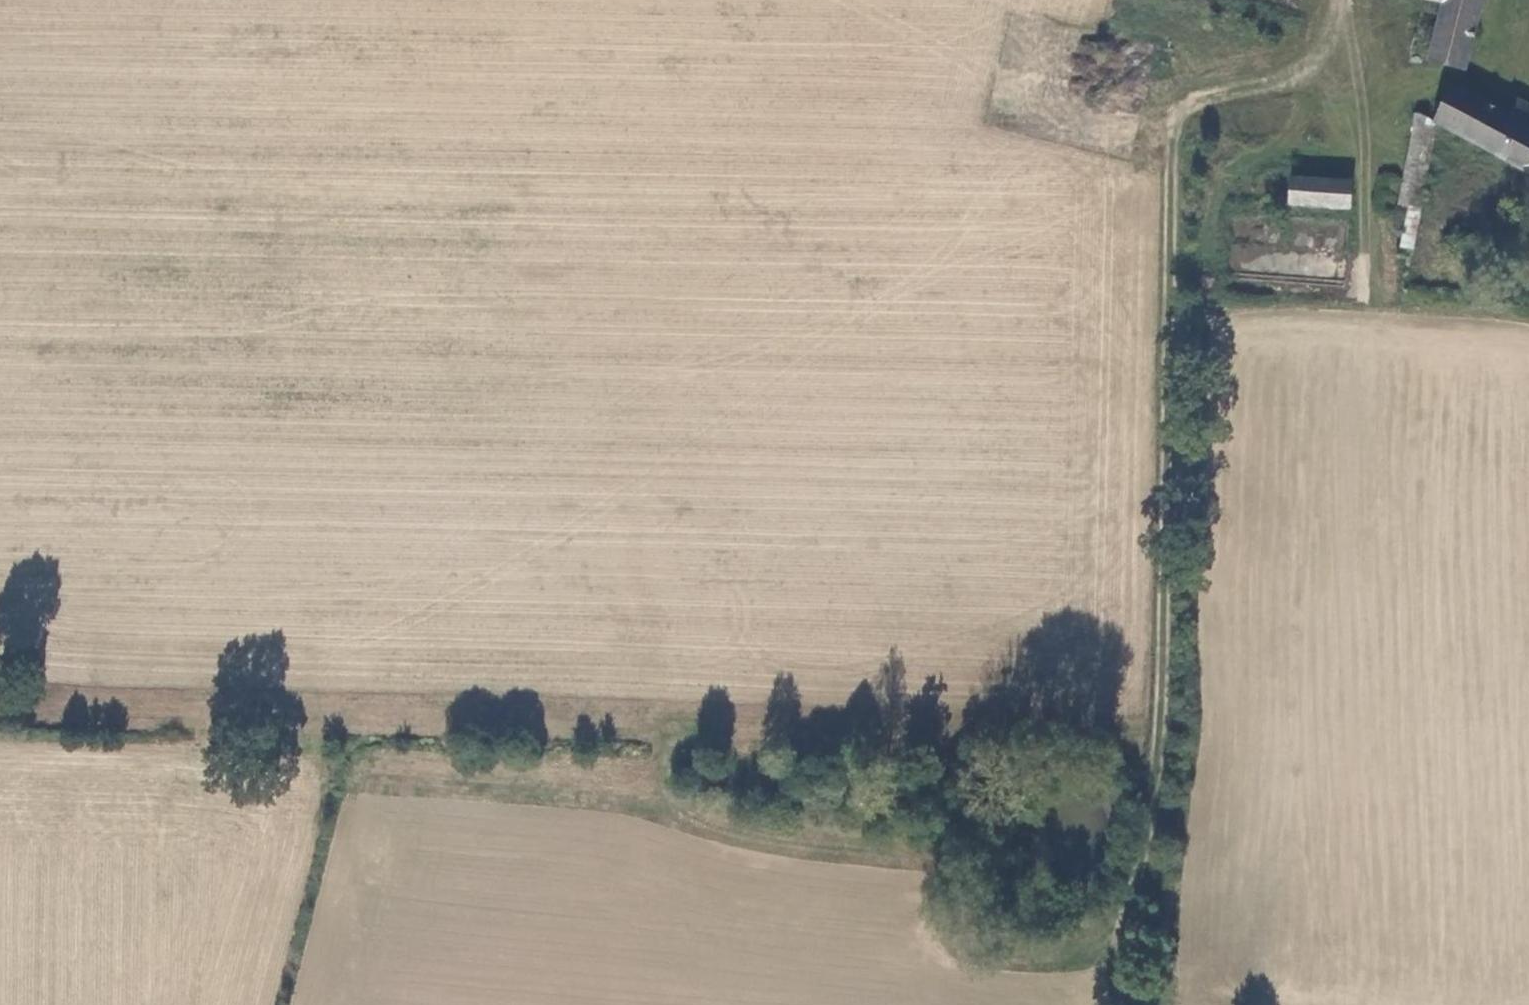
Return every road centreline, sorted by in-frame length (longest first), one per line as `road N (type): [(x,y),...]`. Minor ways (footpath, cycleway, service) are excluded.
road 1 (track): [(1335,0),(1331,32),(1301,74),(1193,102),(1174,135),(1163,694),(1118,968)]

